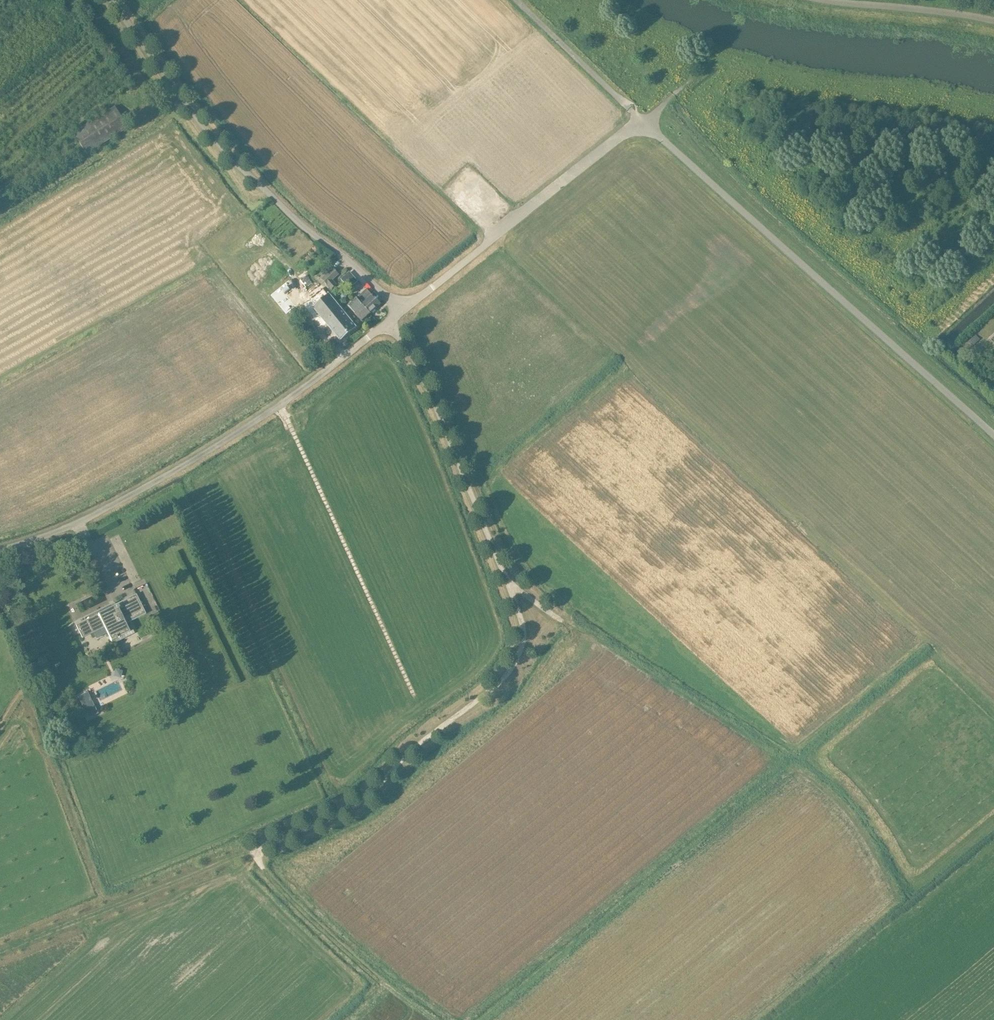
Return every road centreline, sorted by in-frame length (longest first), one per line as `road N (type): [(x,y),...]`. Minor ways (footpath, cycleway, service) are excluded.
road 1 (unclassified): [(262,868),(264,845),(359,802),(405,753),(492,689),(520,651),(521,615),(506,579),(423,376),(388,322)]
road 2 (unclassified): [(993,435),(644,124)]
road 3 (unclassified): [(0,549),(81,521),(193,459),(388,322)]
road 4 (unclassified): [(400,311),(227,153),(111,0)]
road 5 (track): [(279,405),(415,695)]
road 6 (unclassified): [(400,311),(644,124)]
road 7 (unclassified): [(644,124),(516,0)]
road 8 (track): [(381,983),(262,868)]

